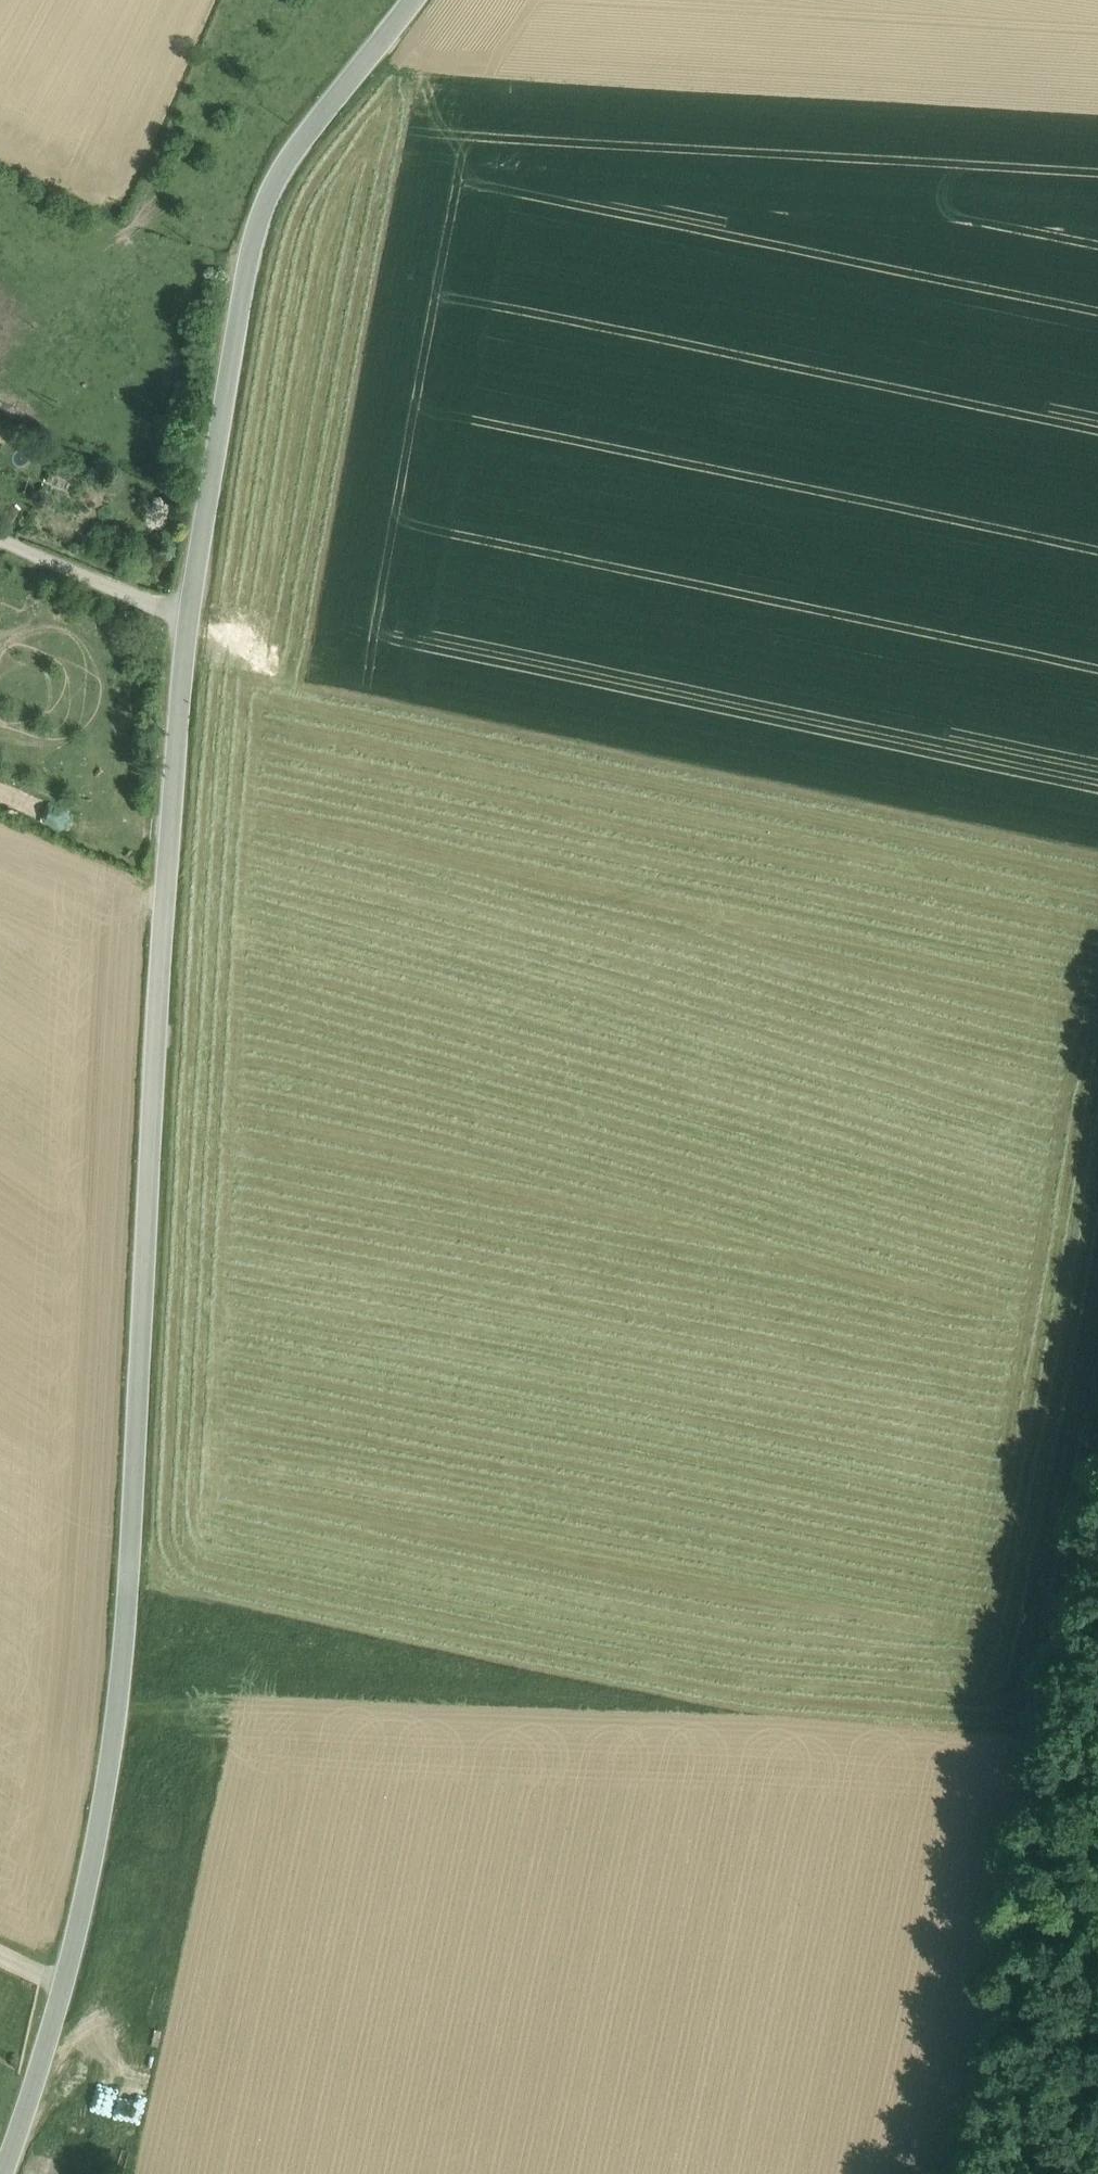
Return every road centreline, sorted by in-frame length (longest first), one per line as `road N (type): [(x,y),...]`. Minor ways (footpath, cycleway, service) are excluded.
road 1 (tertiary): [(6,2173),(71,1978),(119,1730),(159,976),(188,614),(248,262),(282,164),(411,0)]

